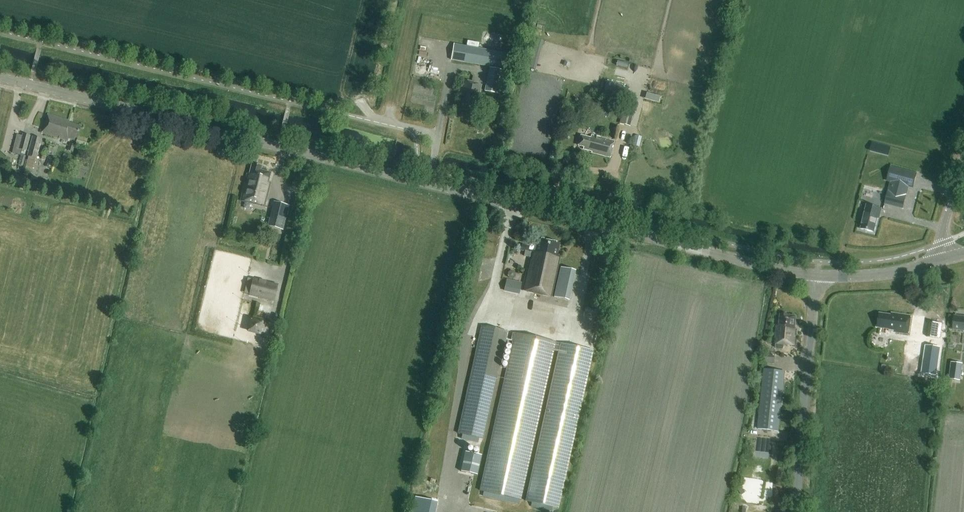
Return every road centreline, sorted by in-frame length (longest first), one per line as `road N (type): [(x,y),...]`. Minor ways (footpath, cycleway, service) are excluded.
road 1 (tertiary): [(817,276),(741,265),(0,78)]
road 2 (unclassified): [(795,511),(817,276)]
road 3 (tertiary): [(817,276),(881,274),(944,259)]

